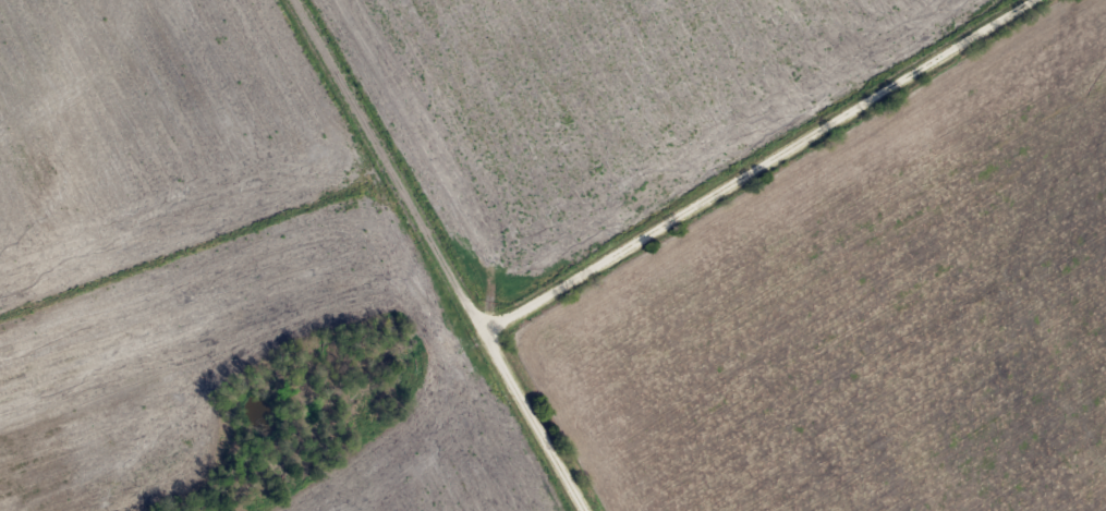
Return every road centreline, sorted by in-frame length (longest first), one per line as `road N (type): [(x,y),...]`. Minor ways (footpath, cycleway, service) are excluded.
road 1 (residential): [(489,341),(1040,0)]
road 2 (residential): [(489,341),(301,0)]
road 3 (residential): [(585,510),(489,341)]

